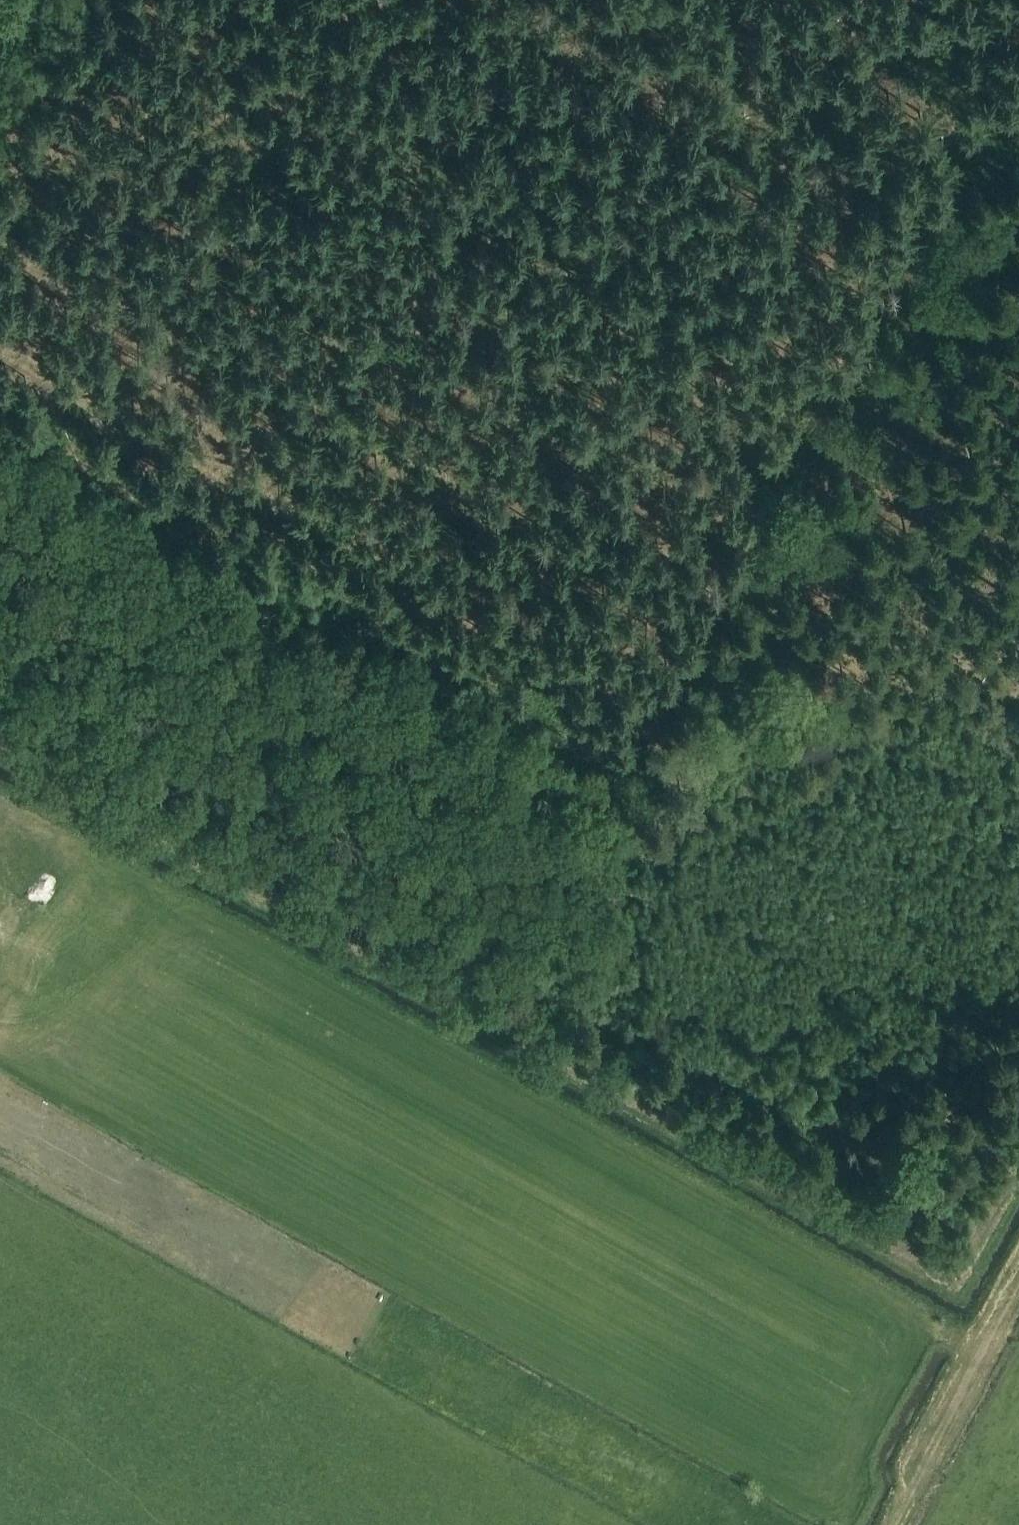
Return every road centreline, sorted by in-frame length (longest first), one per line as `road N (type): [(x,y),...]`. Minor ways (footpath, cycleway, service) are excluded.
road 1 (track): [(0,751),(929,1279),(949,1285),(960,1278),(1018,1186)]
road 2 (track): [(895,1524),(1018,1279)]

